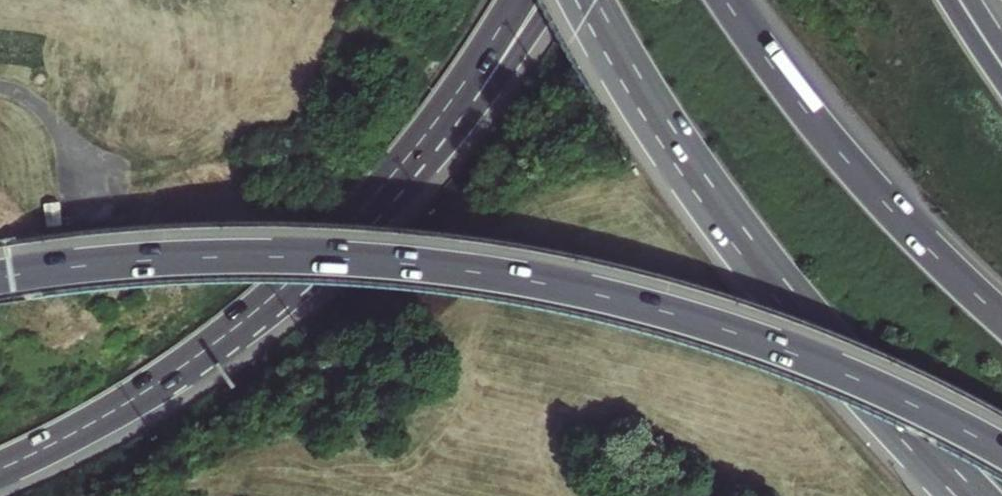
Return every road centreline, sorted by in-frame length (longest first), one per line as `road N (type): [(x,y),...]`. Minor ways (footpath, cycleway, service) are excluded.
road 1 (motorway): [(1001,451),(763,344),(542,285),(284,258),(162,261),(0,280)]
road 2 (trunk): [(588,0),(661,129),(761,267),(967,495)]
road 3 (trunk): [(0,469),(118,409),(253,315),(360,212),(448,107)]
road 4 (trunk): [(1001,318),(868,186),(725,0)]
road 5 (trunk): [(448,107),(492,92),(551,0)]
road 6 (trunk): [(448,107),(518,0)]

